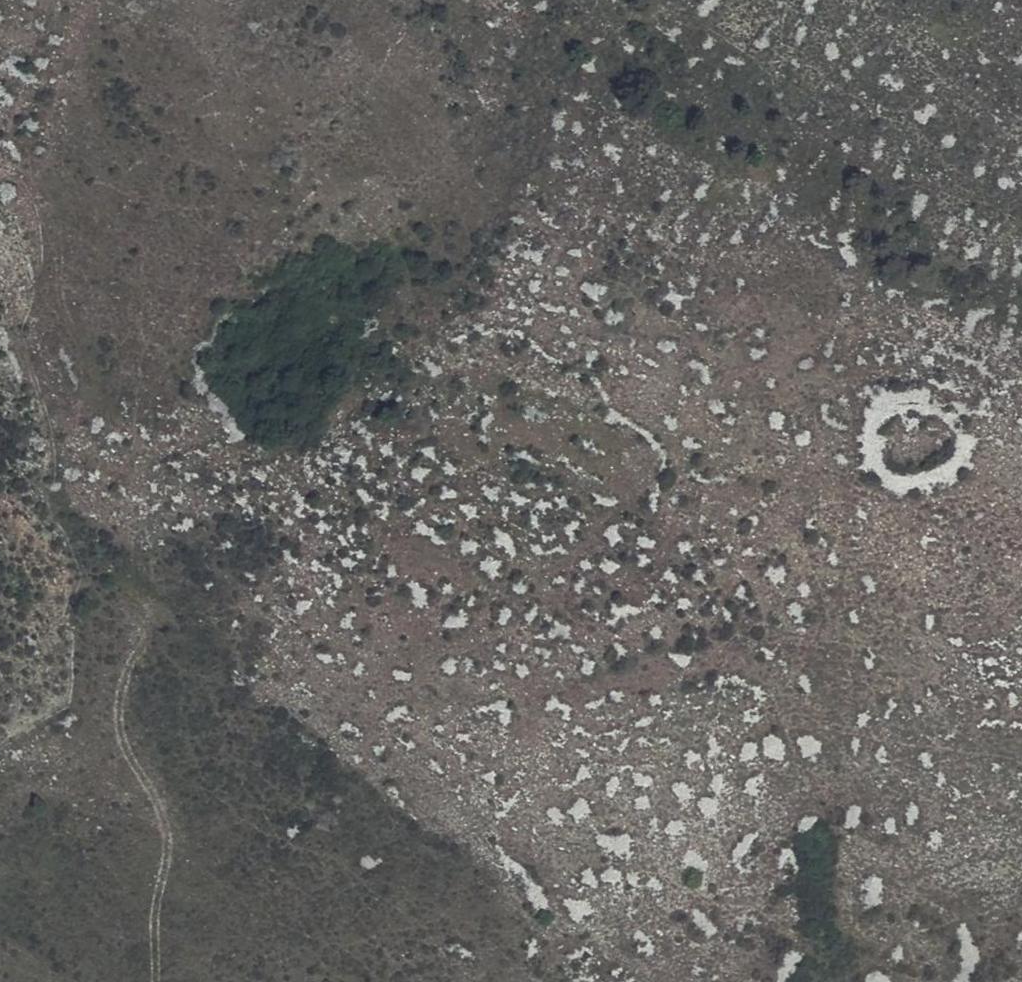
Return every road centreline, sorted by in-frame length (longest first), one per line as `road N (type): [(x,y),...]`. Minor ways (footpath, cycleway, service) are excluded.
road 1 (track): [(156,981),(156,914),(170,843),(126,743),(122,711),(147,613)]

